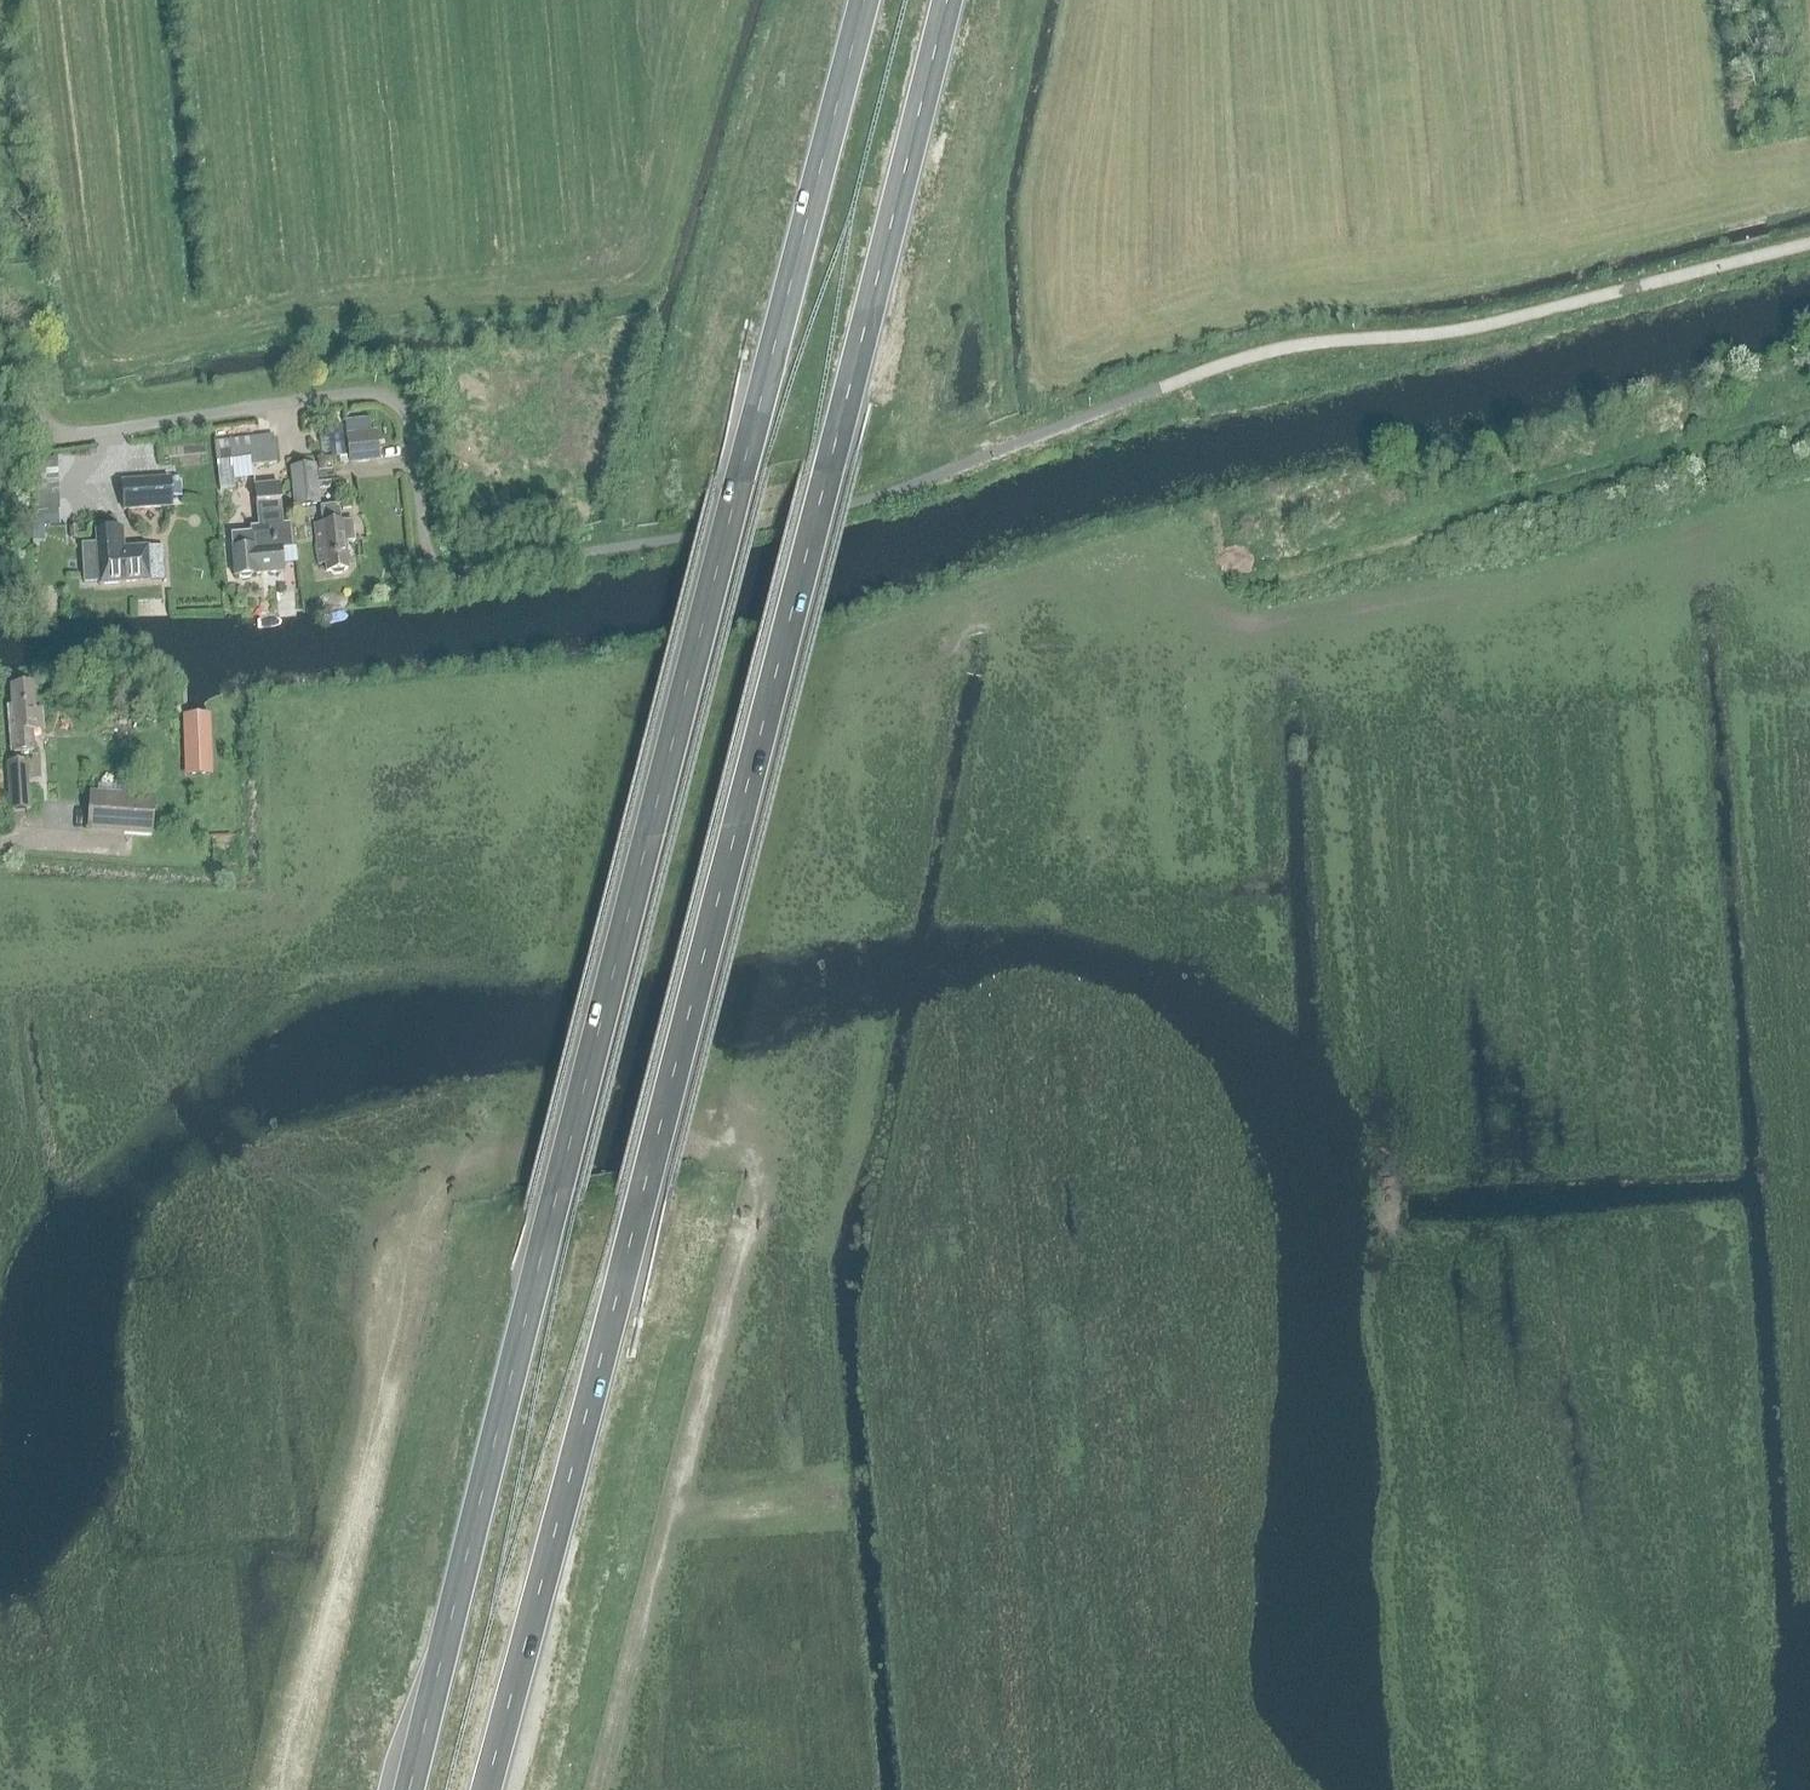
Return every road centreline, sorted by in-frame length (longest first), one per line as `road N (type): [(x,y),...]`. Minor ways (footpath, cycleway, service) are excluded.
road 1 (track): [(0,950),(285,915),(305,900),(355,783),(398,738),(437,725),(827,648),(1008,588),(1103,572),(1274,621),(1513,581),(1809,508)]
road 2 (trunk): [(486,1789),(947,0)]
road 3 (trunk): [(863,0),(407,1789)]
road 4 (unclassified): [(1157,388),(856,504),(455,571),(428,553),(410,422),(393,397),(337,394),(49,438),(38,425),(21,316),(0,298)]

